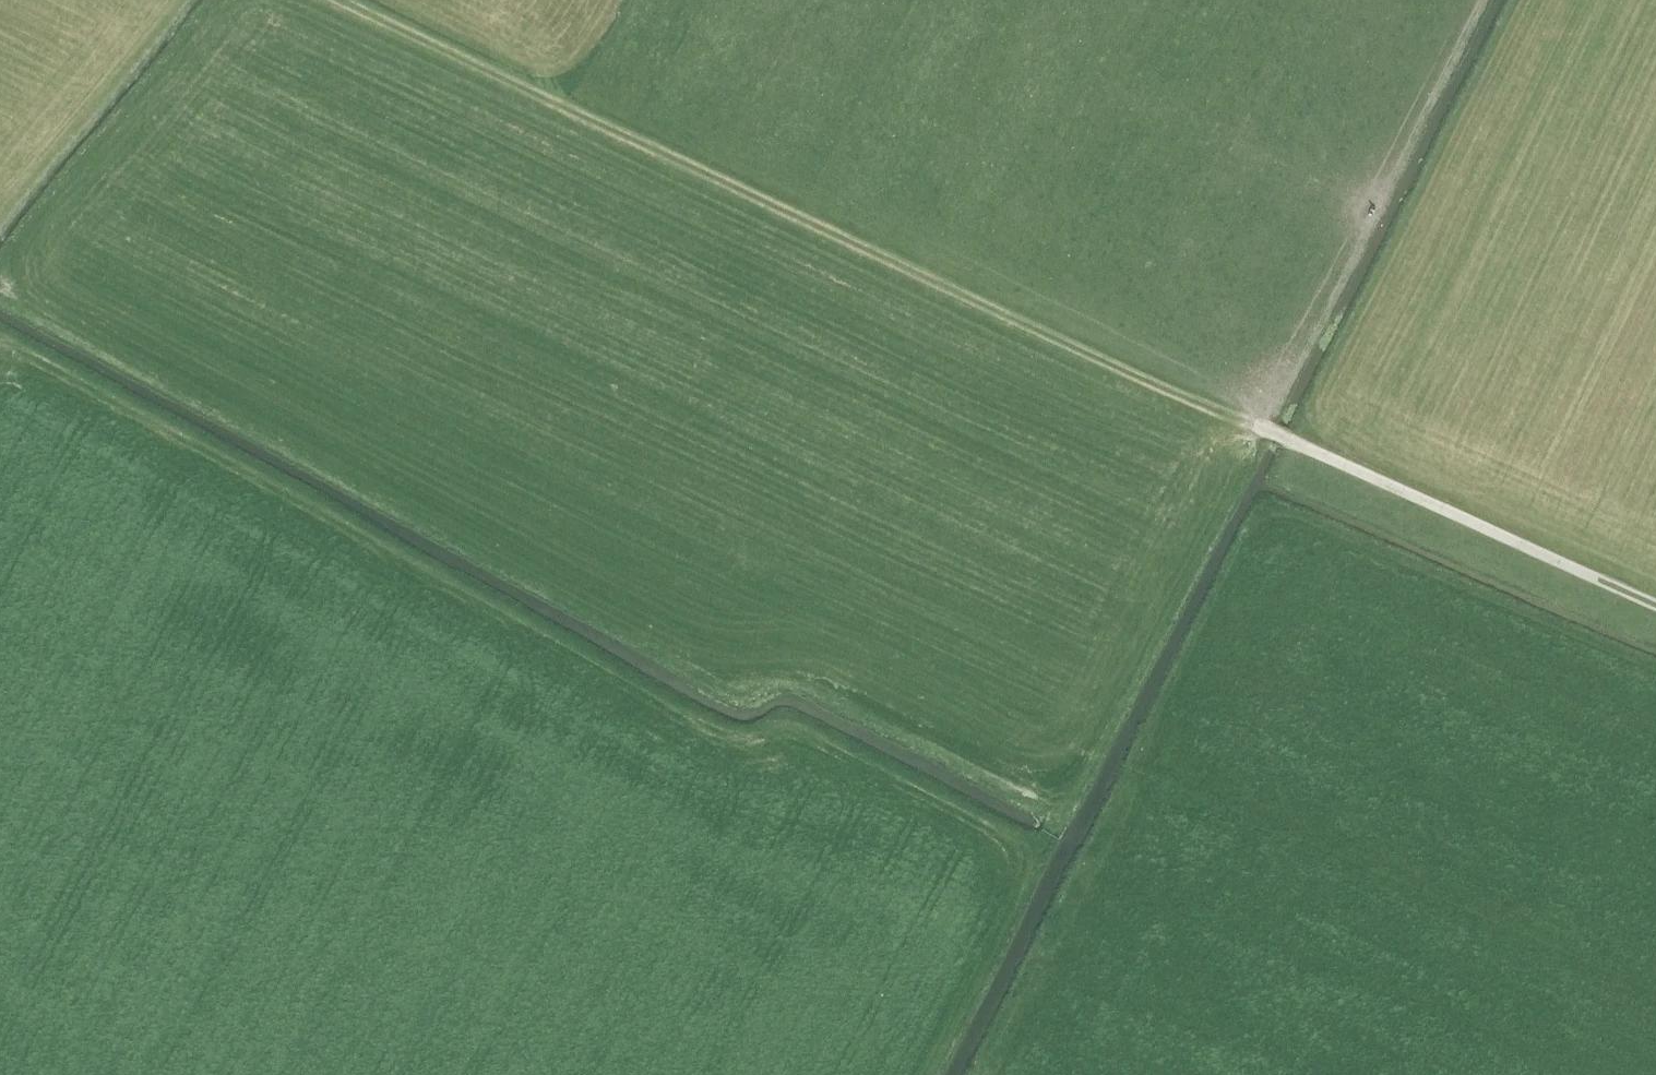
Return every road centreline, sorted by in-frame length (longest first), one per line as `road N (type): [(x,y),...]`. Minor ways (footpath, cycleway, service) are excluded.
road 1 (track): [(1655,603),(1262,429)]

